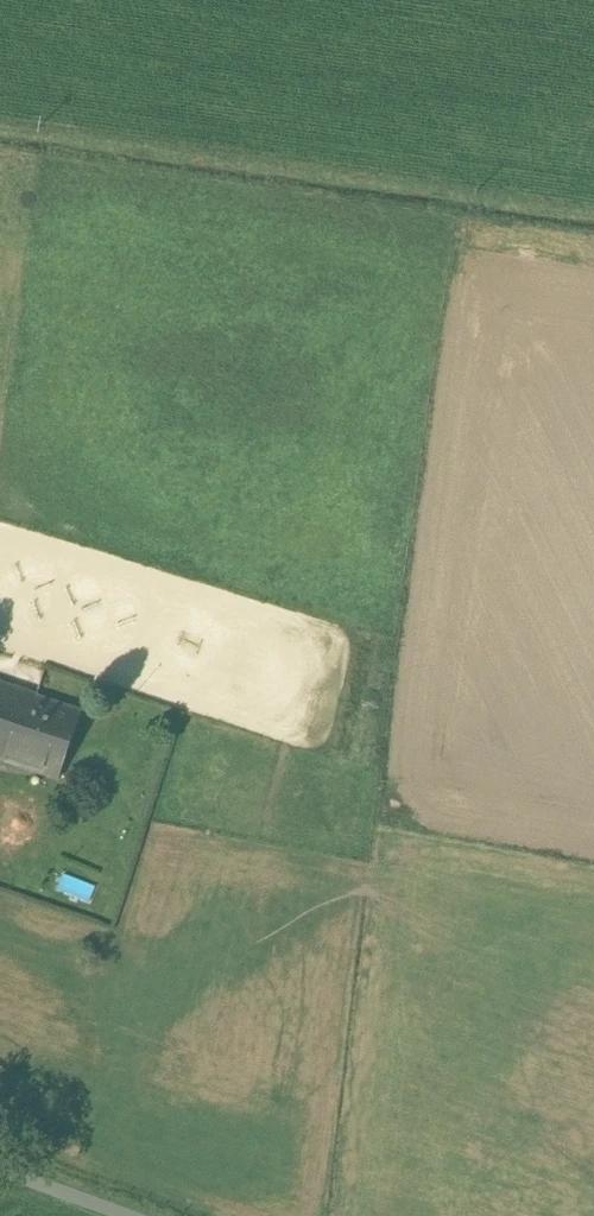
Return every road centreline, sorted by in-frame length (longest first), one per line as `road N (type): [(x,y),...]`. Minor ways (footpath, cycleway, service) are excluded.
road 1 (unclassified): [(0,1167),(136,1215)]

